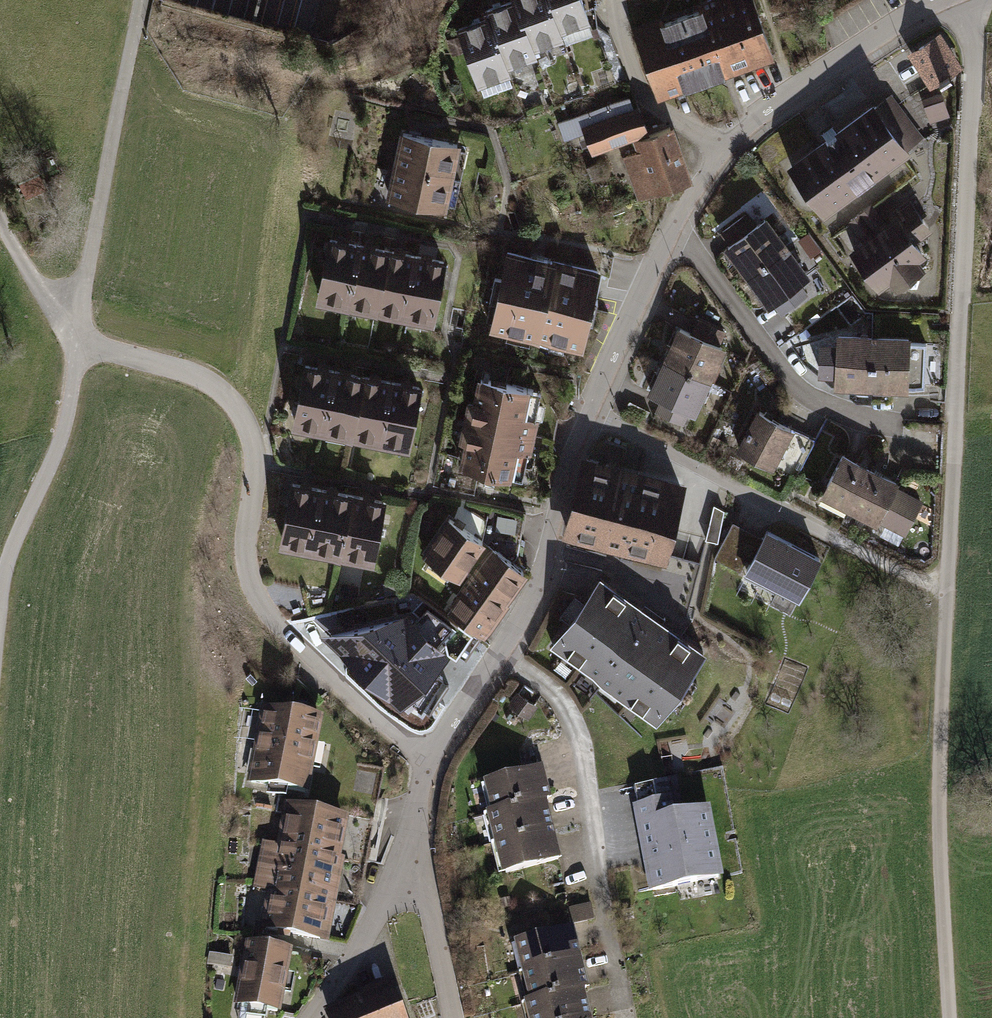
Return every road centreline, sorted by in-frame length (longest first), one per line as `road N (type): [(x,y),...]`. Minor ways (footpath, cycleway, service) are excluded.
road 1 (motorway): [(145,1017),(147,910),(179,583),(217,325),(292,0)]
road 2 (motorway): [(225,0),(152,312),(111,574),(80,1017)]
road 3 (track): [(960,0),(974,46),(939,720),(946,1017)]
road 4 (residential): [(0,219),(79,342),(156,360),(238,403),(260,454),(247,568),(261,598),(351,699),(432,752)]
road 5 (track): [(0,603),(11,548),(64,436),(85,273),(139,0)]
road 6 (residential): [(589,416),(636,311),(725,157),(778,101),(840,56),(948,0)]
road 7 (residential): [(589,416),(944,599)]
road 8 (residential): [(432,752),(546,589),(560,506),(589,416)]
road 9 (residential): [(310,1017),(397,875)]
road 10 (residential): [(397,875),(423,895),(458,1017)]
road 11 (residential): [(397,875),(432,752)]

